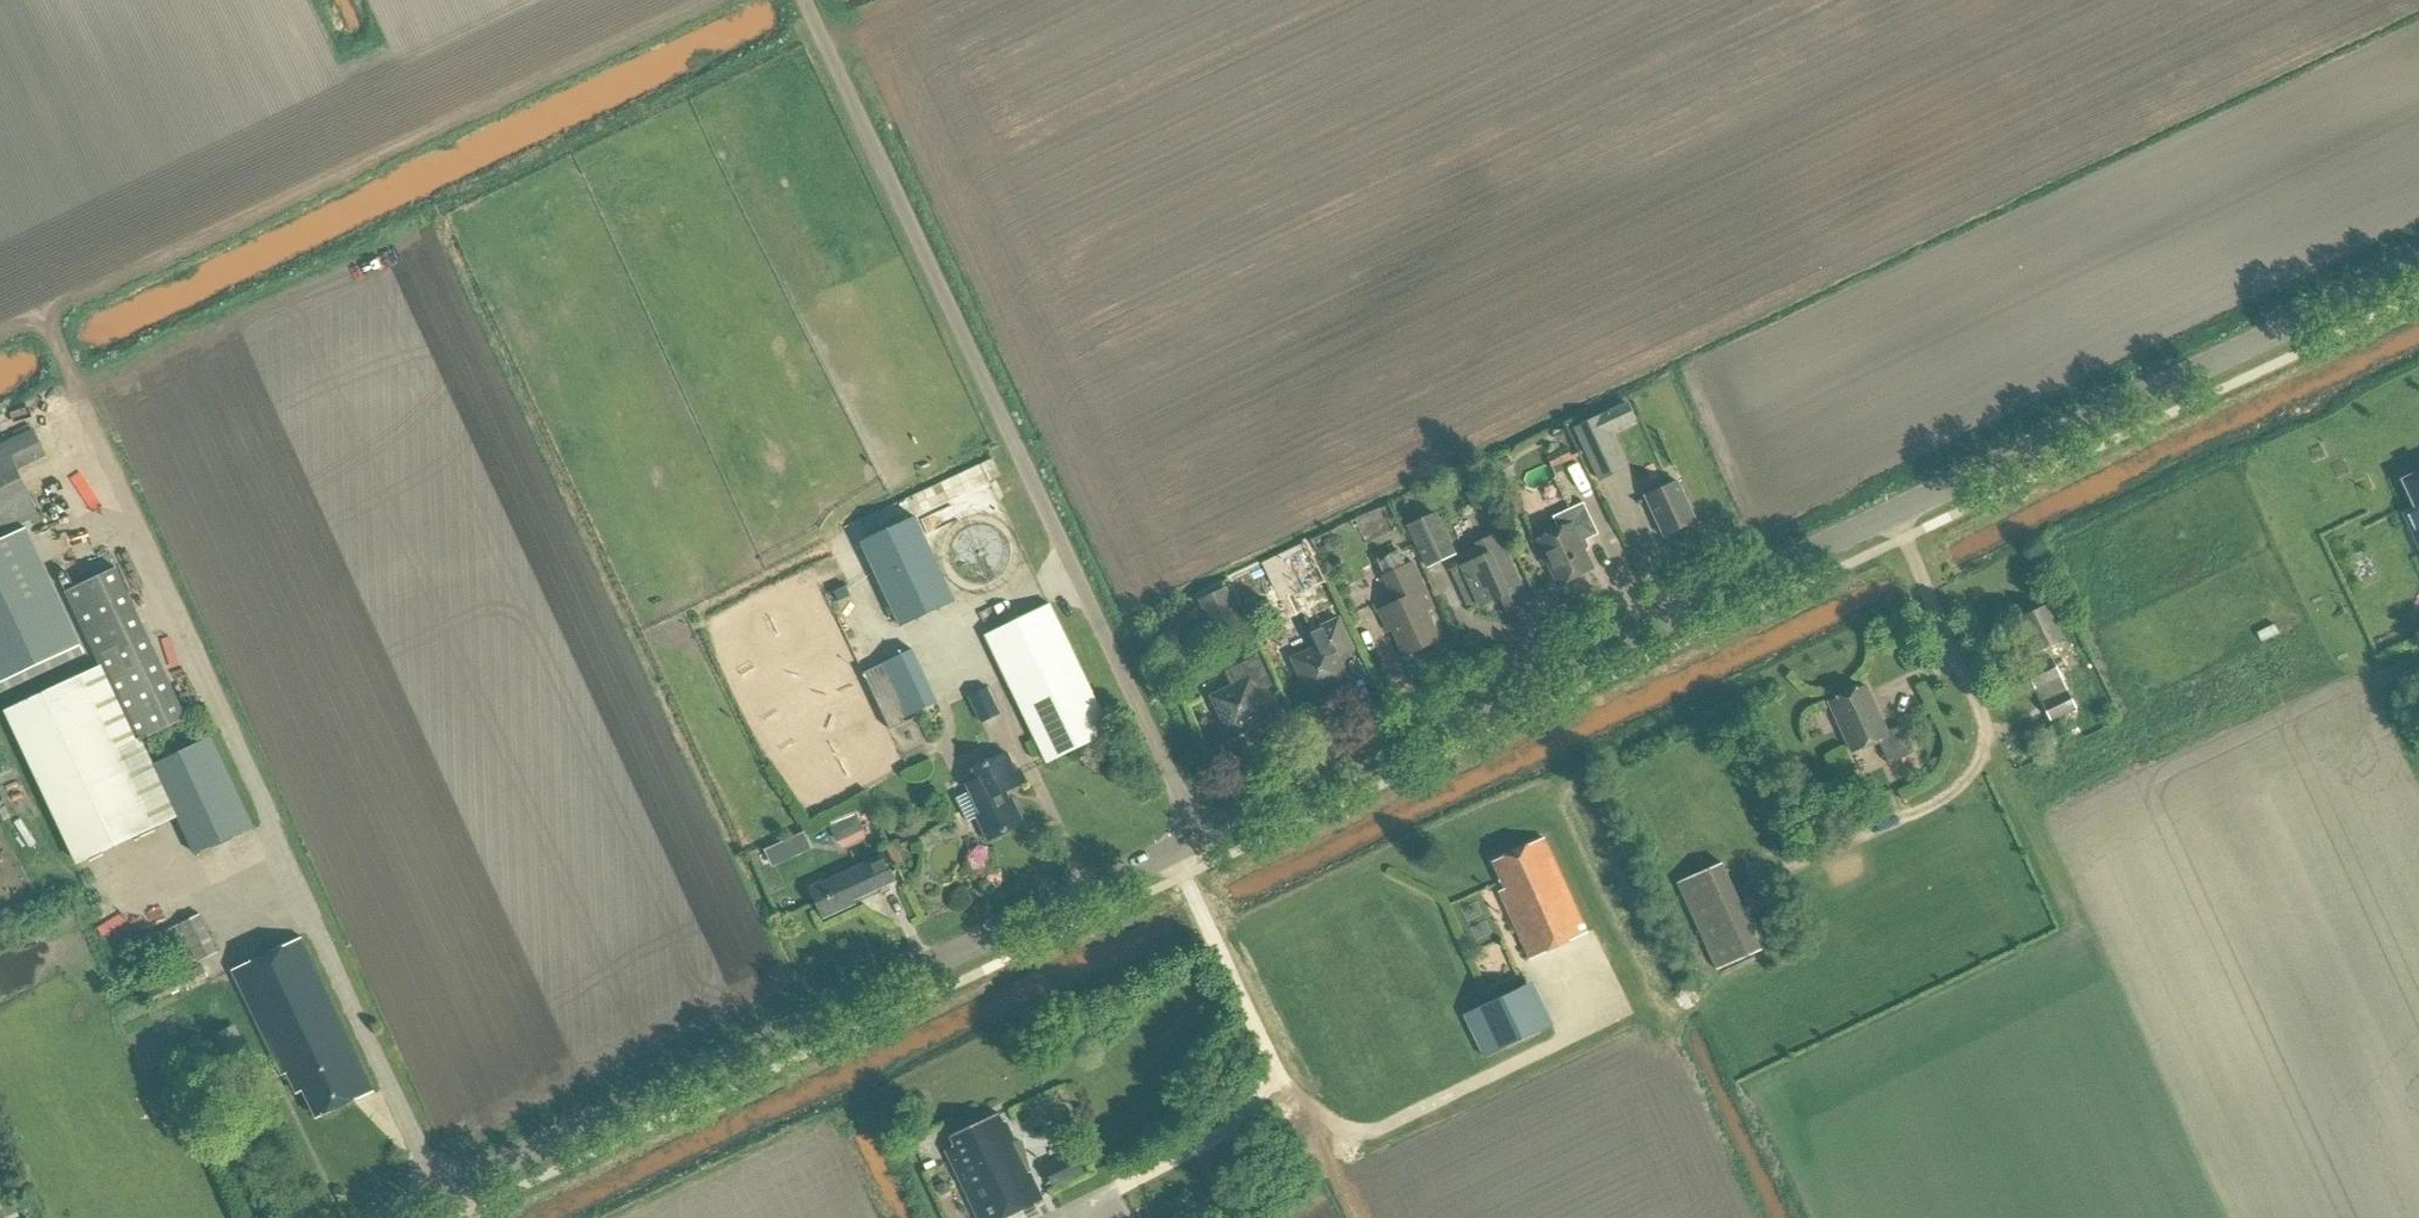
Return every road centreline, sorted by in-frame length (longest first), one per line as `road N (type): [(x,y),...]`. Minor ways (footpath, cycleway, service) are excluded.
road 1 (tertiary): [(1199,836),(2418,265)]
road 2 (unclassified): [(804,0),(1199,836)]
road 3 (tertiary): [(385,1217),(1199,836)]
road 4 (track): [(0,341),(720,0)]

